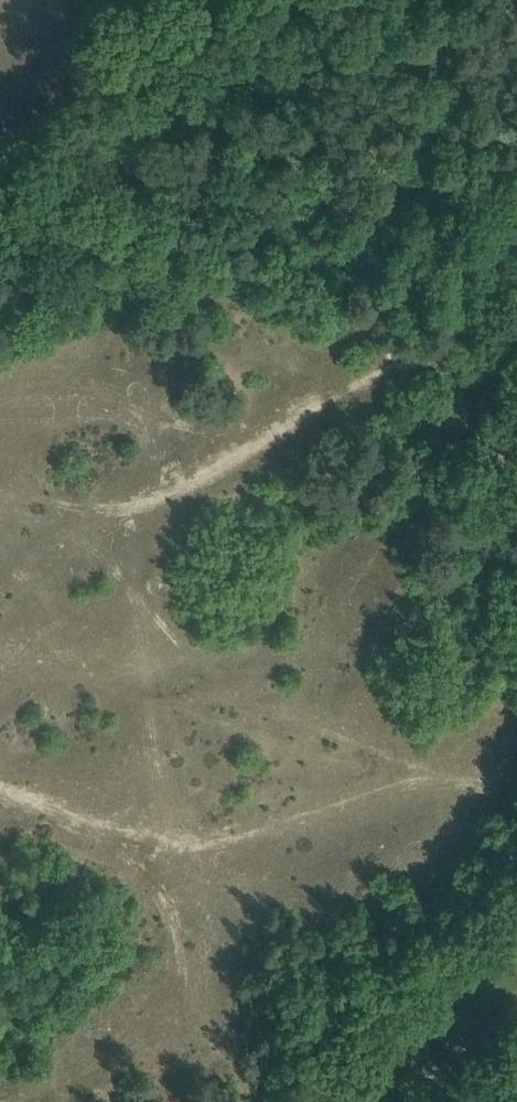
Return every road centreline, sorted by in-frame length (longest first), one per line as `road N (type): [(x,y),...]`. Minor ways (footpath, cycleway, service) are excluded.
road 1 (track): [(420,1101),(516,1017)]

